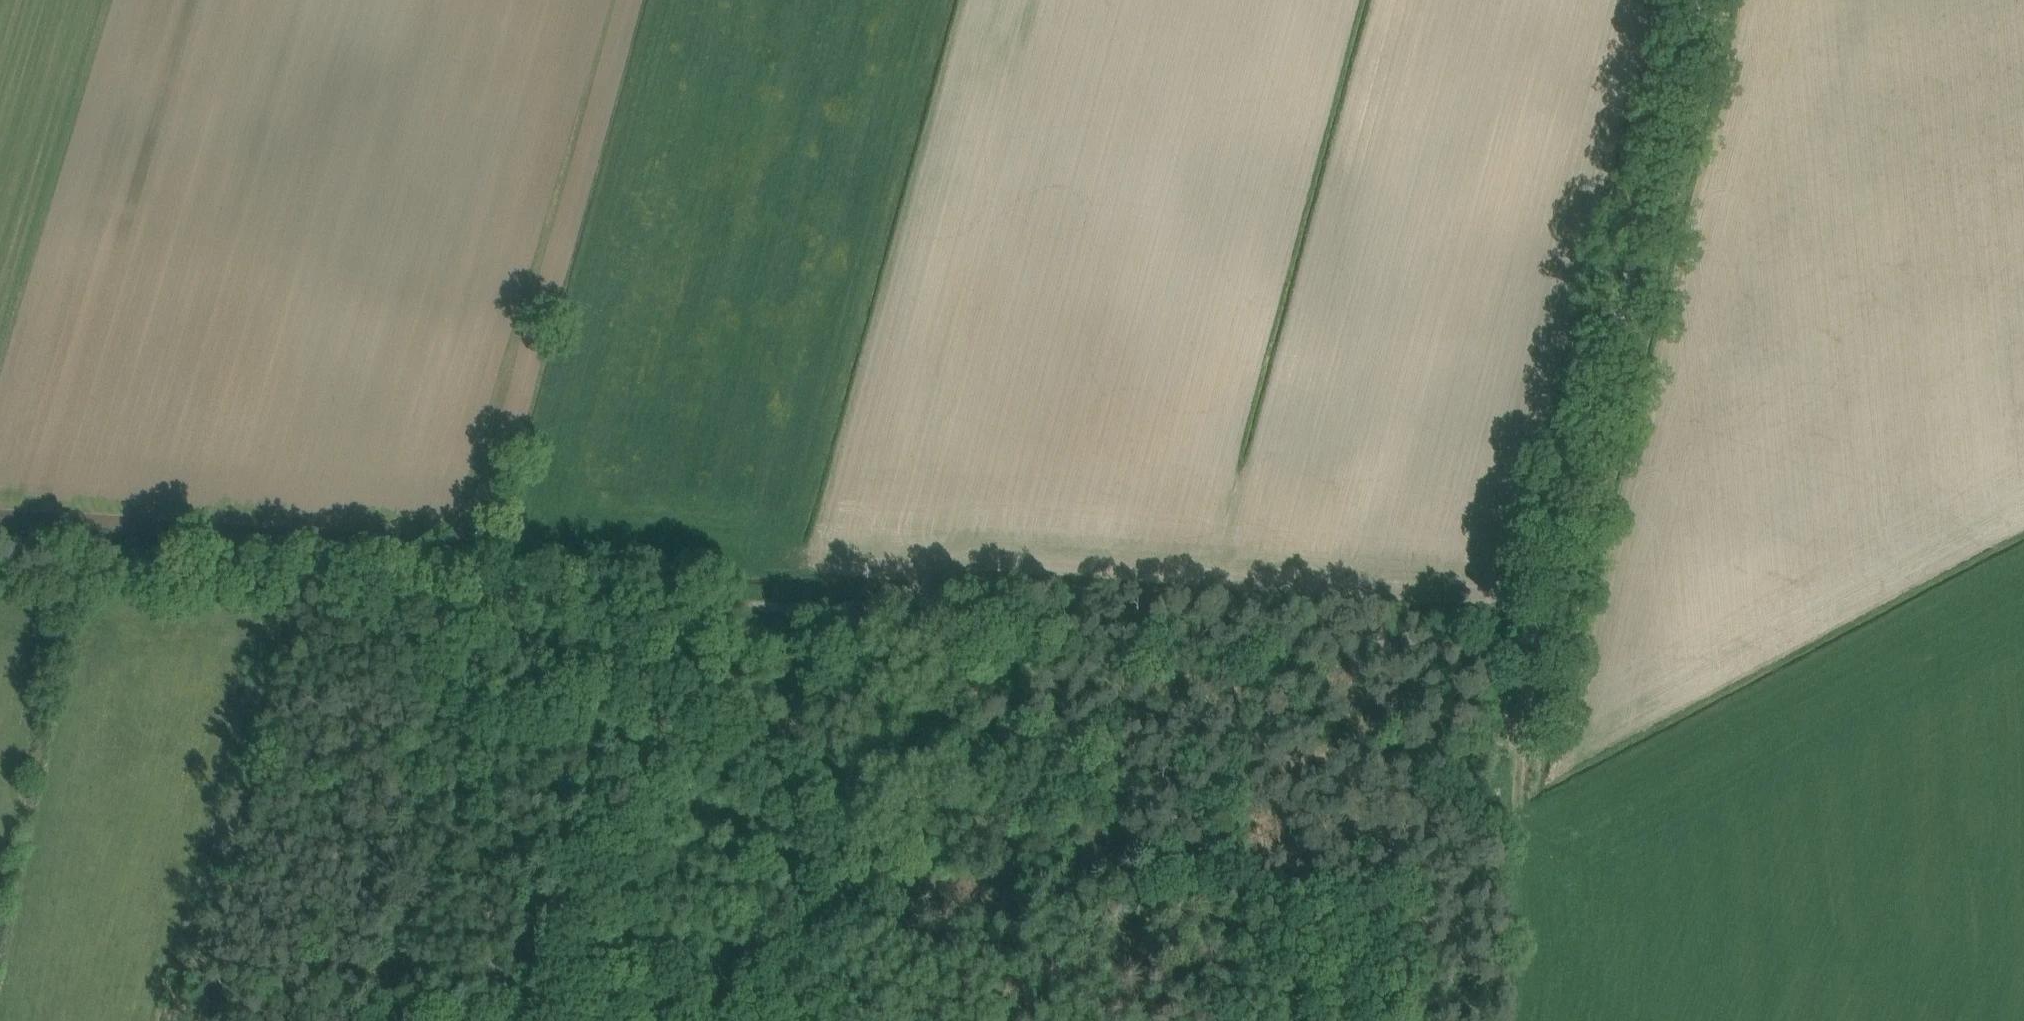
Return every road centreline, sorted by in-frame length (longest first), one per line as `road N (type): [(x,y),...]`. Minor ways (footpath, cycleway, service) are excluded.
road 1 (track): [(1529,659),(1698,0)]

